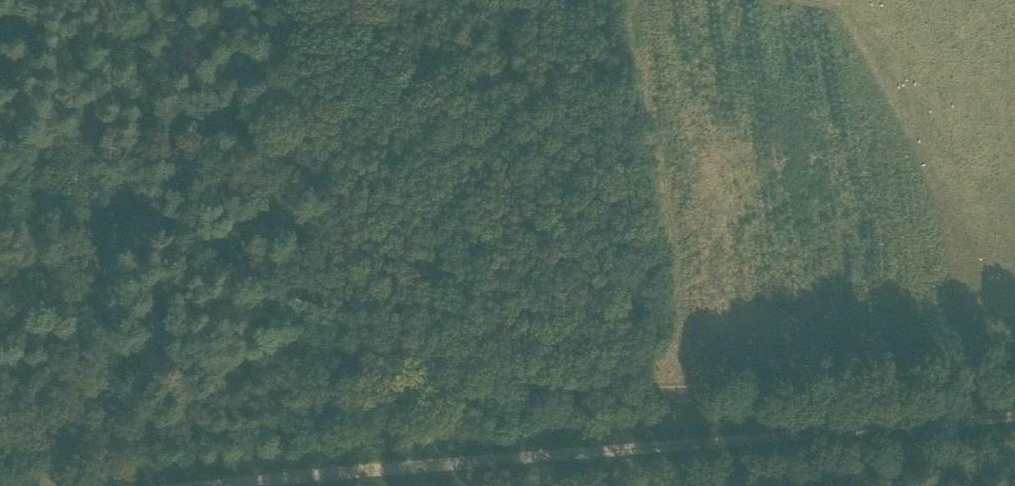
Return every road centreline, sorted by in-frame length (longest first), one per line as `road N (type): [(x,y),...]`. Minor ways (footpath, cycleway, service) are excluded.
road 1 (track): [(398,473),(1014,422)]
road 2 (track): [(273,484),(398,473)]

